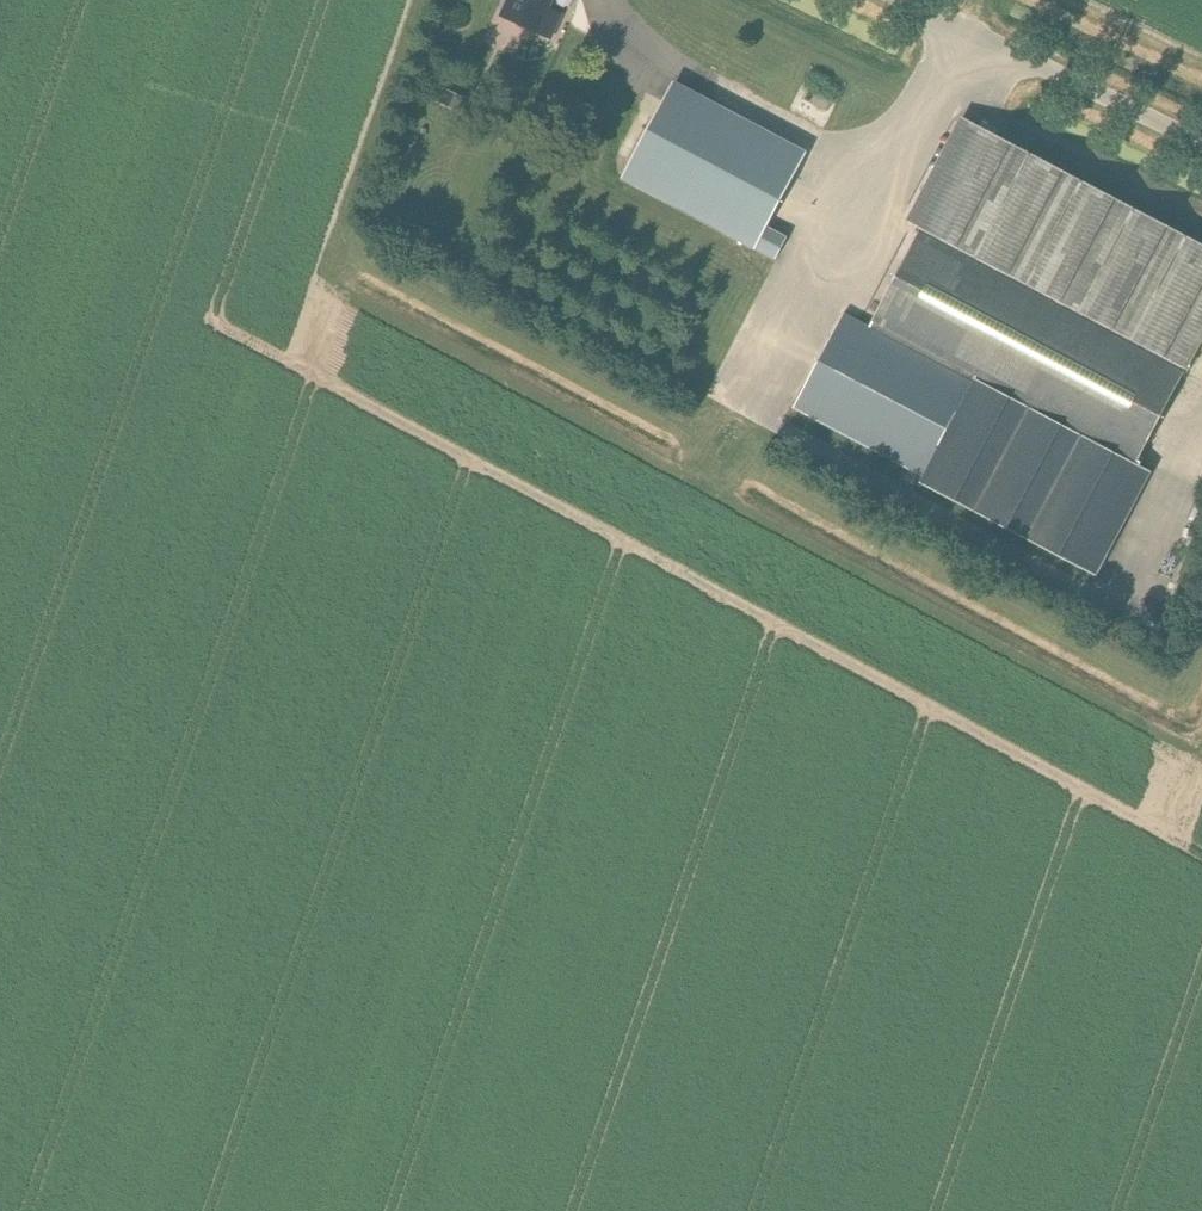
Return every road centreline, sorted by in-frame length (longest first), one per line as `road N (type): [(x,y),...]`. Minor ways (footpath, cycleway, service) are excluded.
road 1 (track): [(1201,634),(1181,680),(1163,688),(349,252),(330,287),(1154,732),(1201,740)]
road 2 (unclassified): [(1201,143),(902,0)]
road 3 (track): [(1201,223),(930,94)]
road 4 (track): [(1059,0),(1201,69)]

